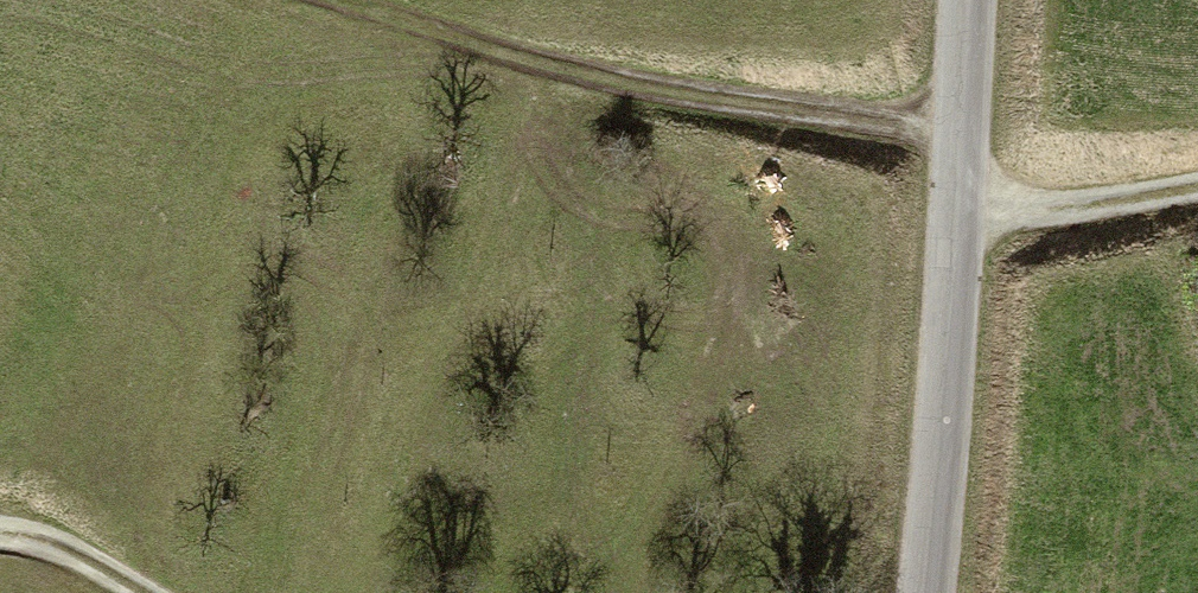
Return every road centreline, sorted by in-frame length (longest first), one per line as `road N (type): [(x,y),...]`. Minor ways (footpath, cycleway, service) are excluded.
road 1 (track): [(339,0),(616,85),(973,143),(978,0)]
road 2 (residential): [(932,592),(975,241),(973,143)]
road 3 (track): [(975,241),(1197,201)]
road 4 (track): [(0,544),(35,539),(147,592)]

